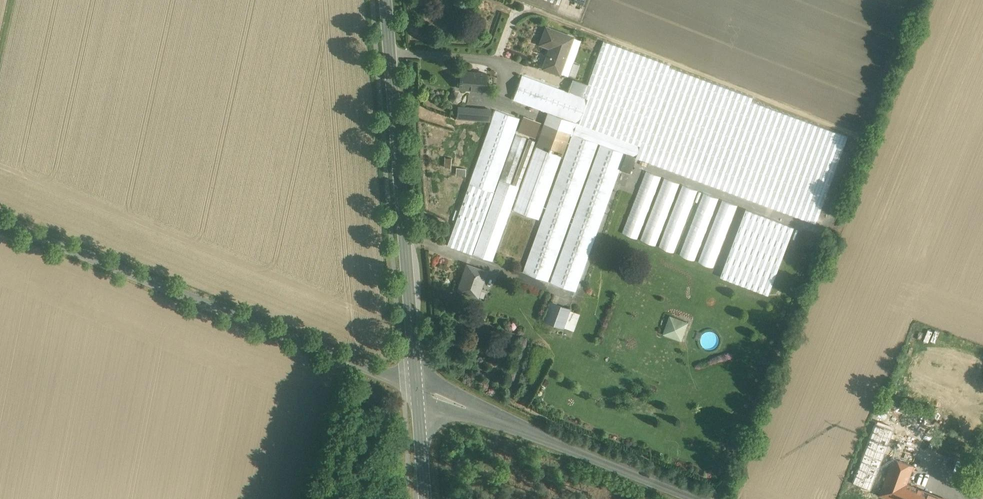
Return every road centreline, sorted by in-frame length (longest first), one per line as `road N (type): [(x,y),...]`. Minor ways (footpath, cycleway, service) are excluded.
road 1 (unclassified): [(0,218),(416,382)]
road 2 (tertiary): [(416,382),(385,0)]
road 3 (unclassified): [(416,382),(711,498)]

